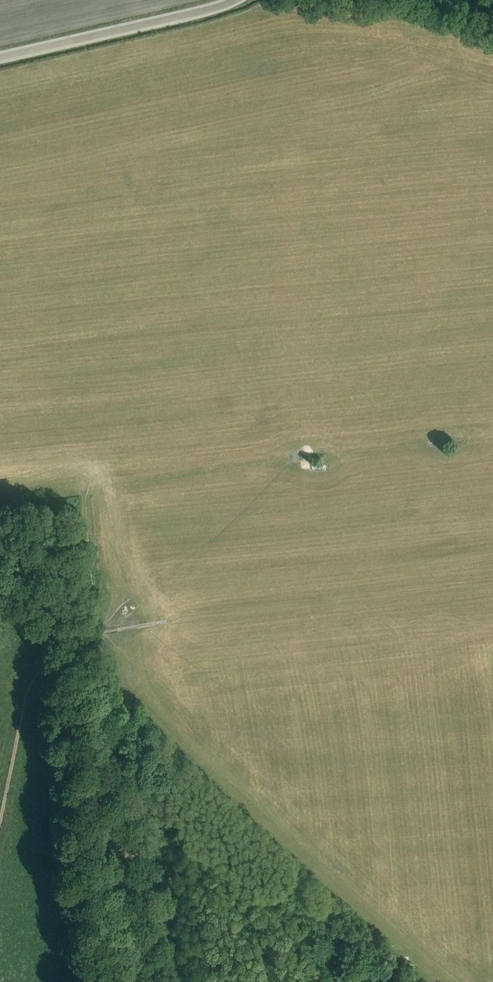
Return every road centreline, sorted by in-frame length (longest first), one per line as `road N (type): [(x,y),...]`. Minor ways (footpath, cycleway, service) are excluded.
road 1 (track): [(435,981),(158,725)]
road 2 (tertiary): [(0,58),(234,0)]

